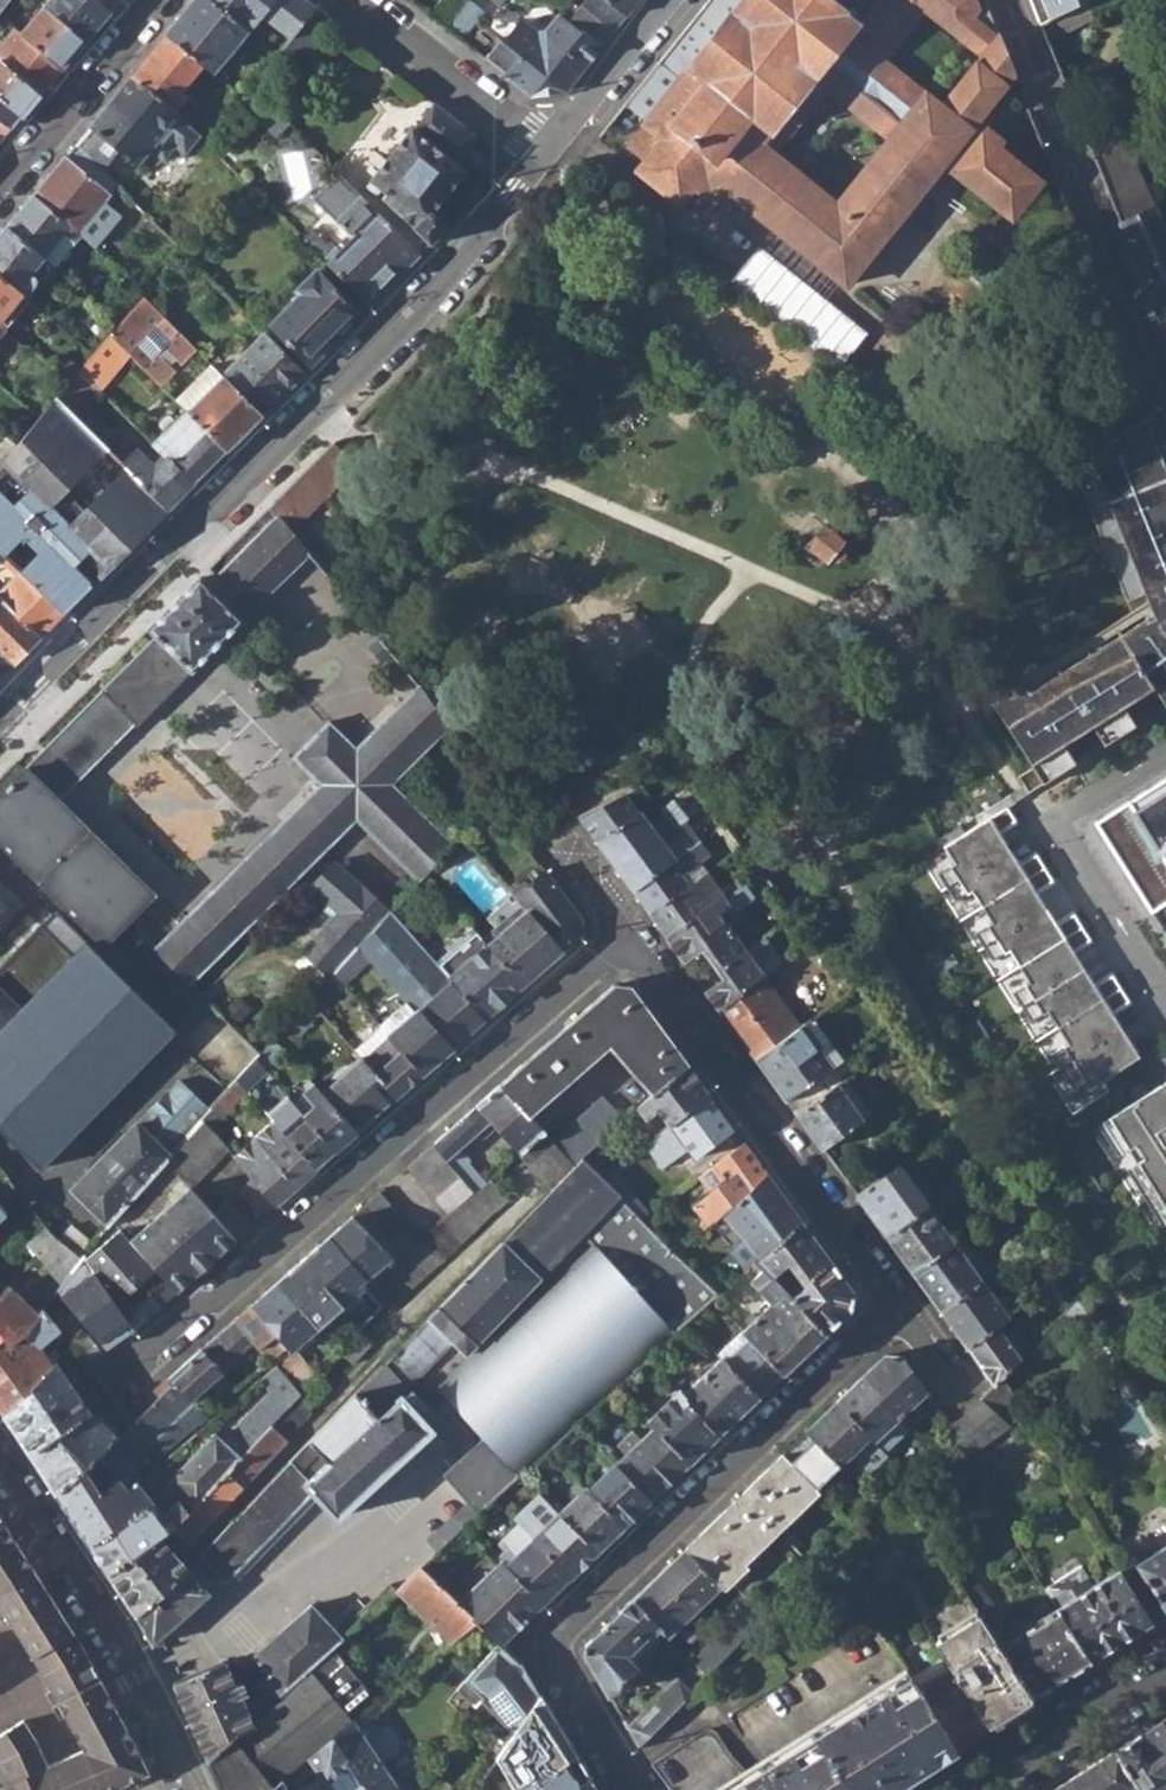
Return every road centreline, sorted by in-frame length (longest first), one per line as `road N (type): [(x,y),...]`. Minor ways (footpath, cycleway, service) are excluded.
road 1 (residential): [(0,717),(421,300),(547,149)]
road 2 (residential): [(628,933),(127,1371)]
road 3 (residential): [(640,1789),(558,1663),(555,1634),(902,1304)]
road 4 (residential): [(902,1304),(628,933)]
road 5 (residential): [(1165,398),(1005,0)]
road 6 (residential): [(189,1789),(123,1647),(0,1468)]
road 7 (residential): [(1165,990),(1066,837),(1067,816),(1165,752)]
road 8 (residential): [(0,188),(156,0)]
road 9 (residential): [(355,0),(547,149)]
road 10 (residential): [(1165,1664),(963,1789)]
road 11 (residential): [(547,149),(668,0)]
road 12 (residential): [(628,933),(559,825)]

